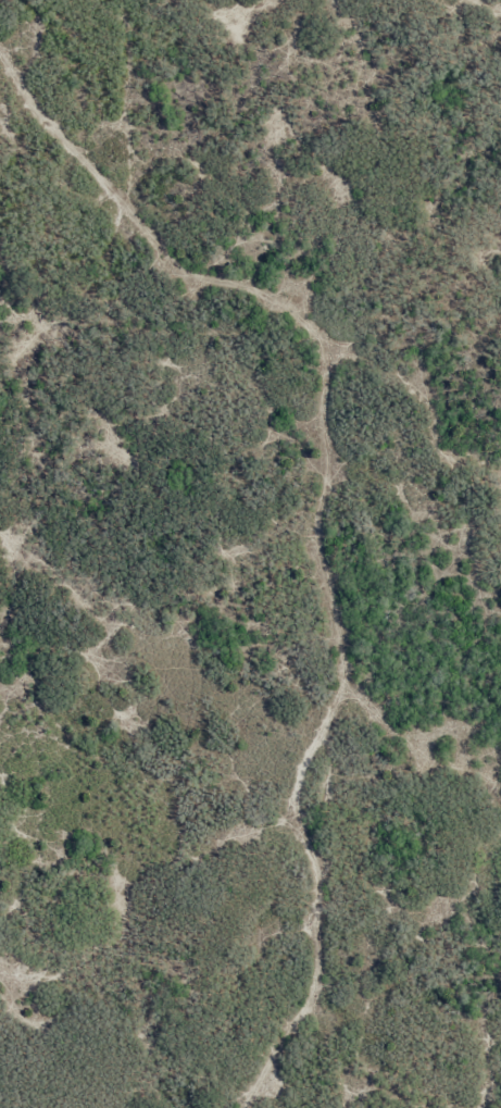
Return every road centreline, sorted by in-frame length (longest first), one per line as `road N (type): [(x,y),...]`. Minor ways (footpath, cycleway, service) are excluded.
road 1 (residential): [(0,97),(76,169),(222,372),(300,597),(300,863),(253,1025),(205,1107)]

